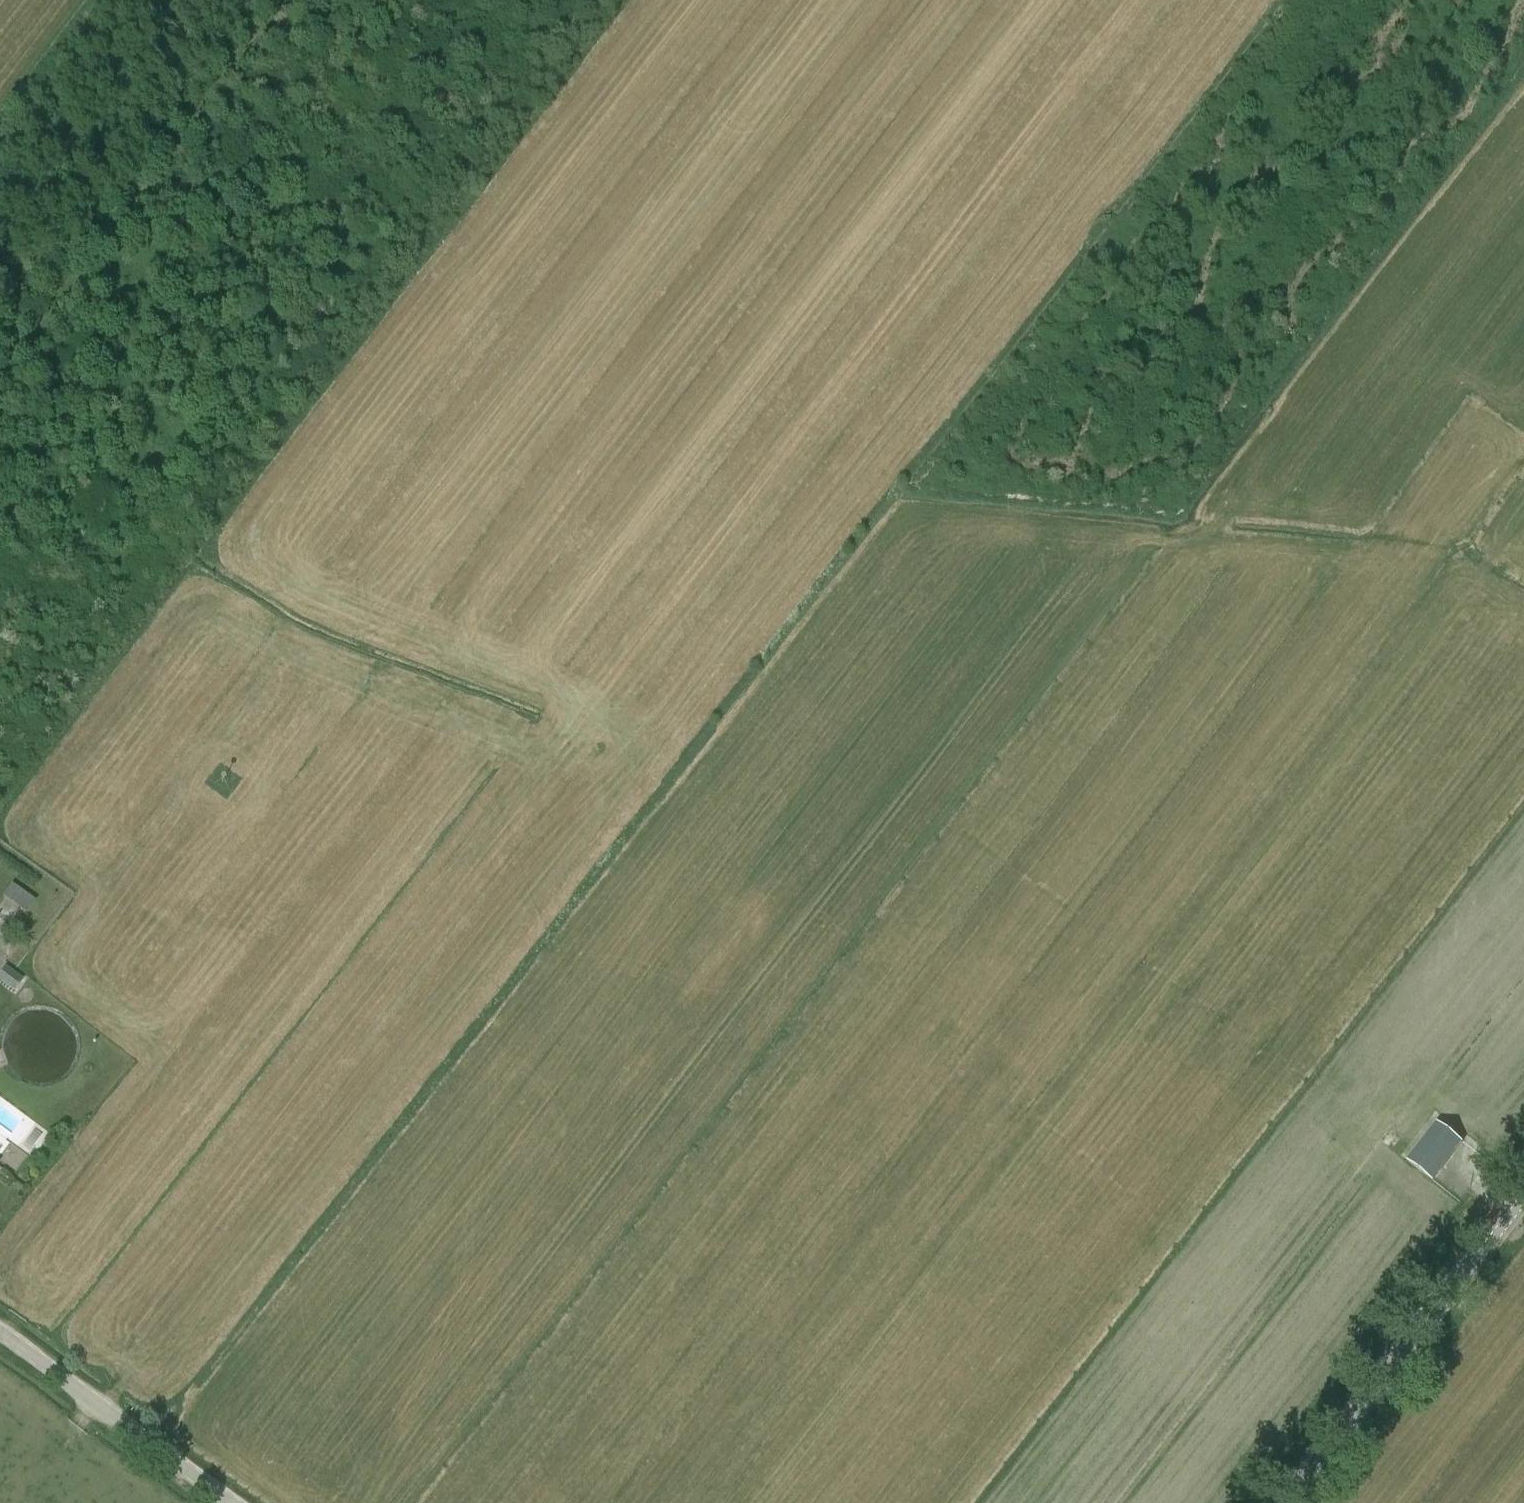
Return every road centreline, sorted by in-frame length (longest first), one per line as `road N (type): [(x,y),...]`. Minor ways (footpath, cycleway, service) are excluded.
road 1 (track): [(0,376),(290,0)]
road 2 (unclassified): [(1288,1502),(1523,1197)]
road 3 (unclassified): [(233,1502),(0,1331)]

